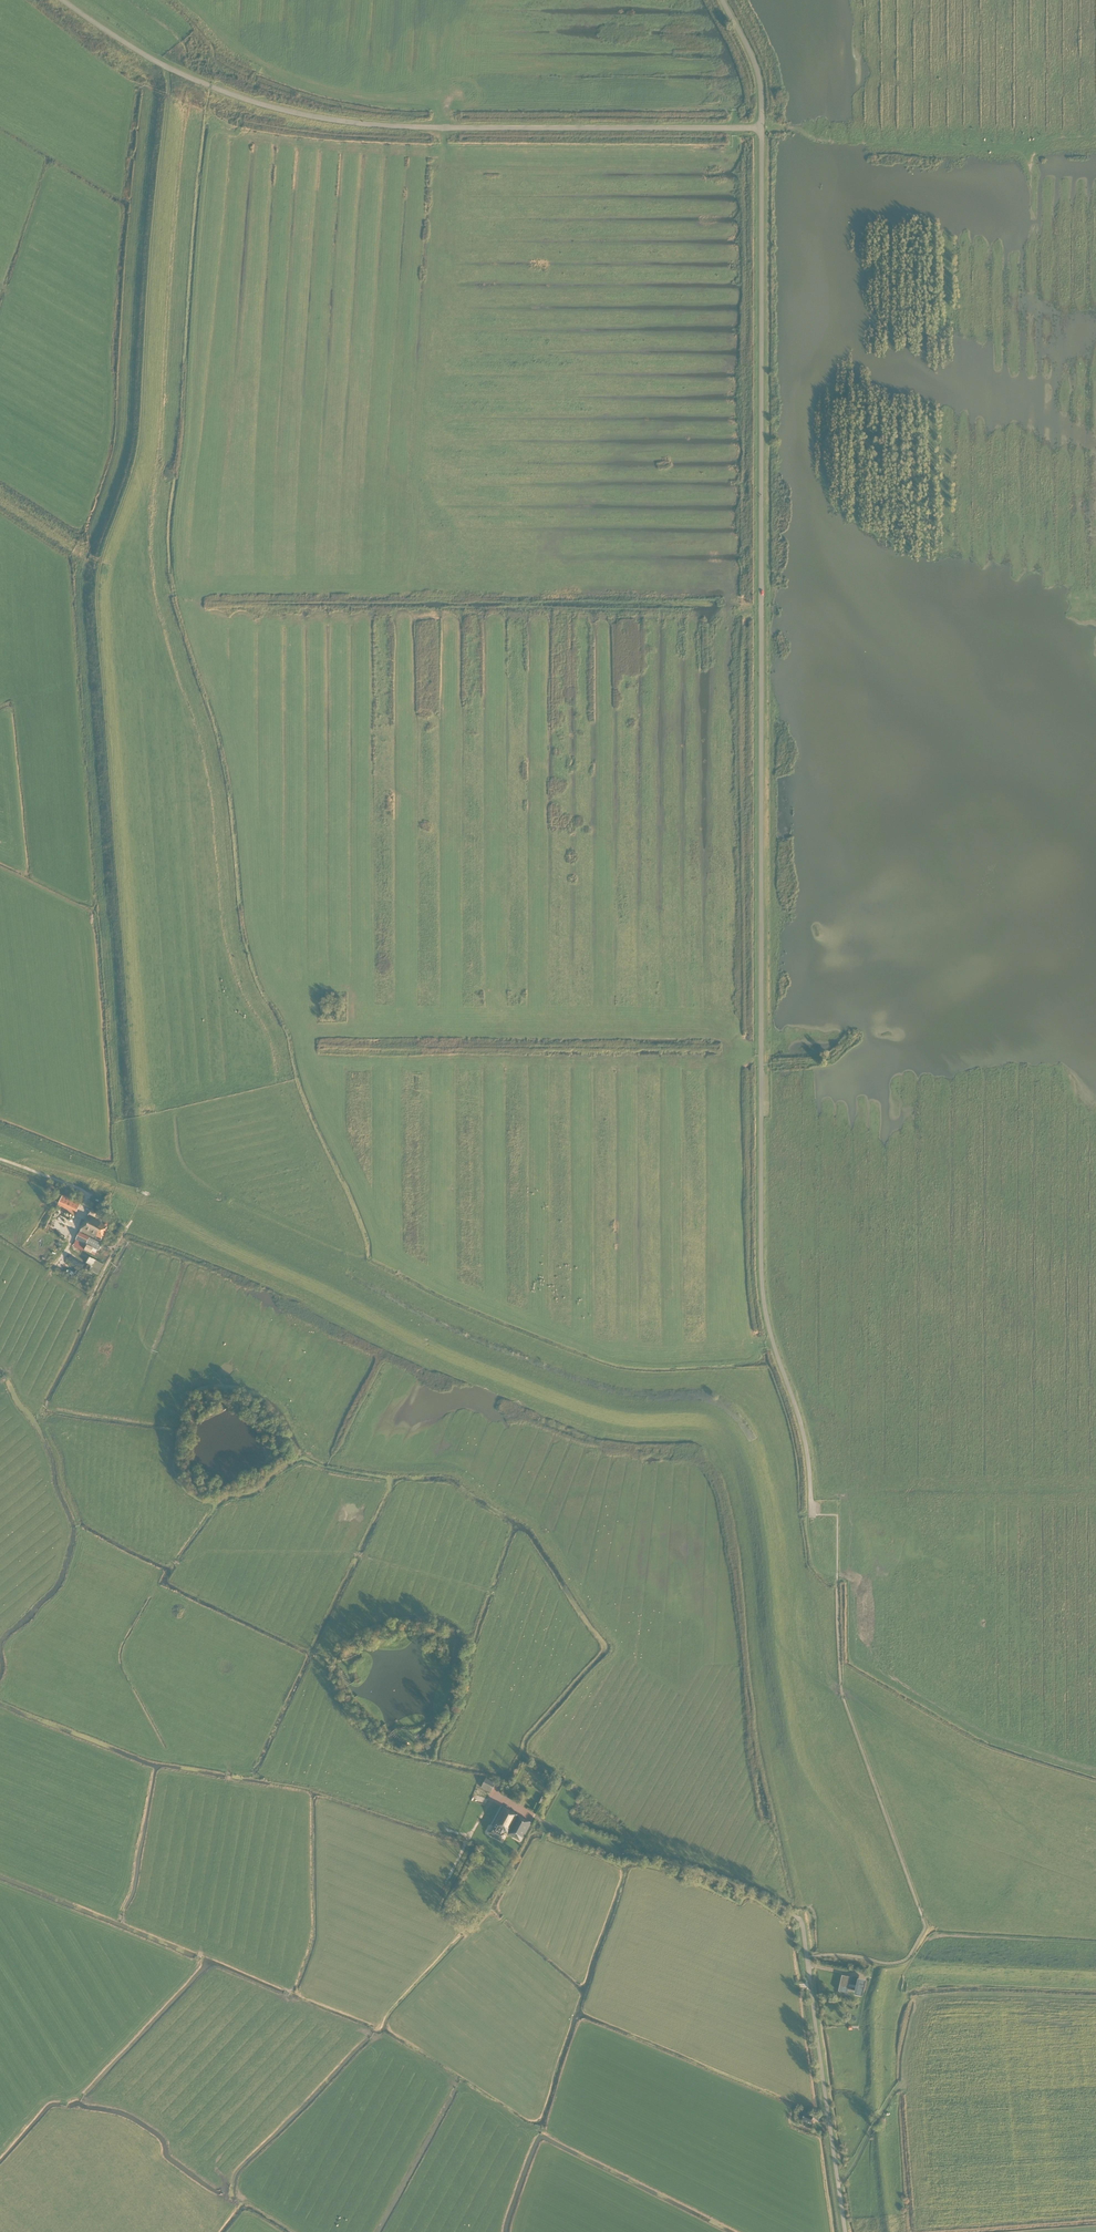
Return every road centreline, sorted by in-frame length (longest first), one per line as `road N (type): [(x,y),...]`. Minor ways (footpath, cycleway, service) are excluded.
road 1 (unclassified): [(812,1515),(805,1445),(771,1337),(761,1274),(762,127)]
road 2 (unclassified): [(762,127),(398,126),(311,116),(179,73),(63,0)]
road 3 (unclassified): [(845,2231),(807,1957)]
road 4 (unclassified): [(762,127),(755,64),(722,0)]

